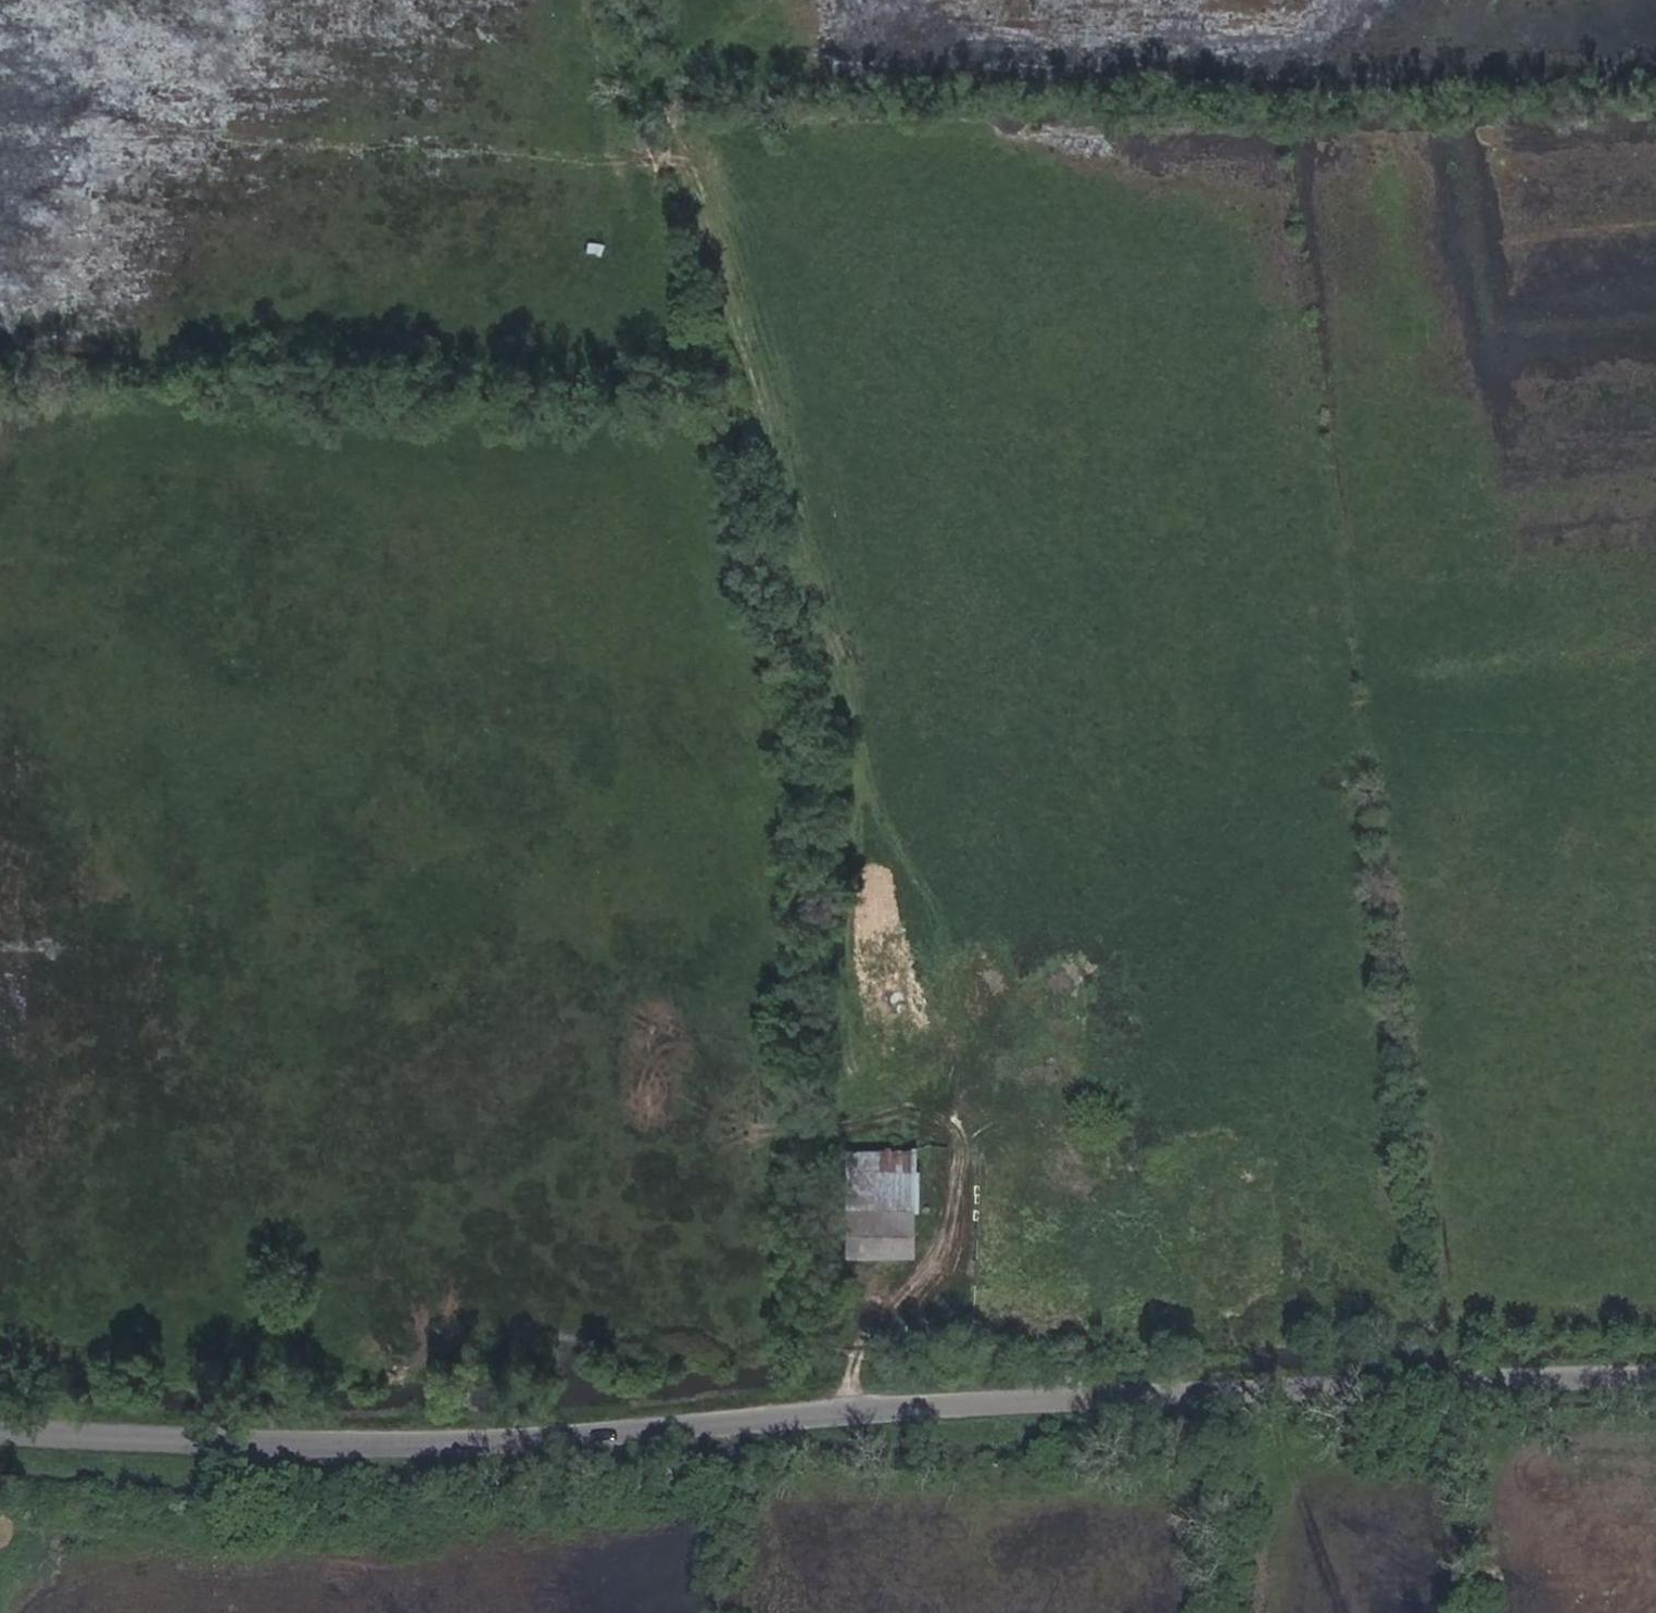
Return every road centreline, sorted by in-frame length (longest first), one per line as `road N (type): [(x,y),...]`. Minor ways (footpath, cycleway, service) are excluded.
road 1 (unclassified): [(1655,1380),(1238,1389),(504,1445),(0,1436)]

